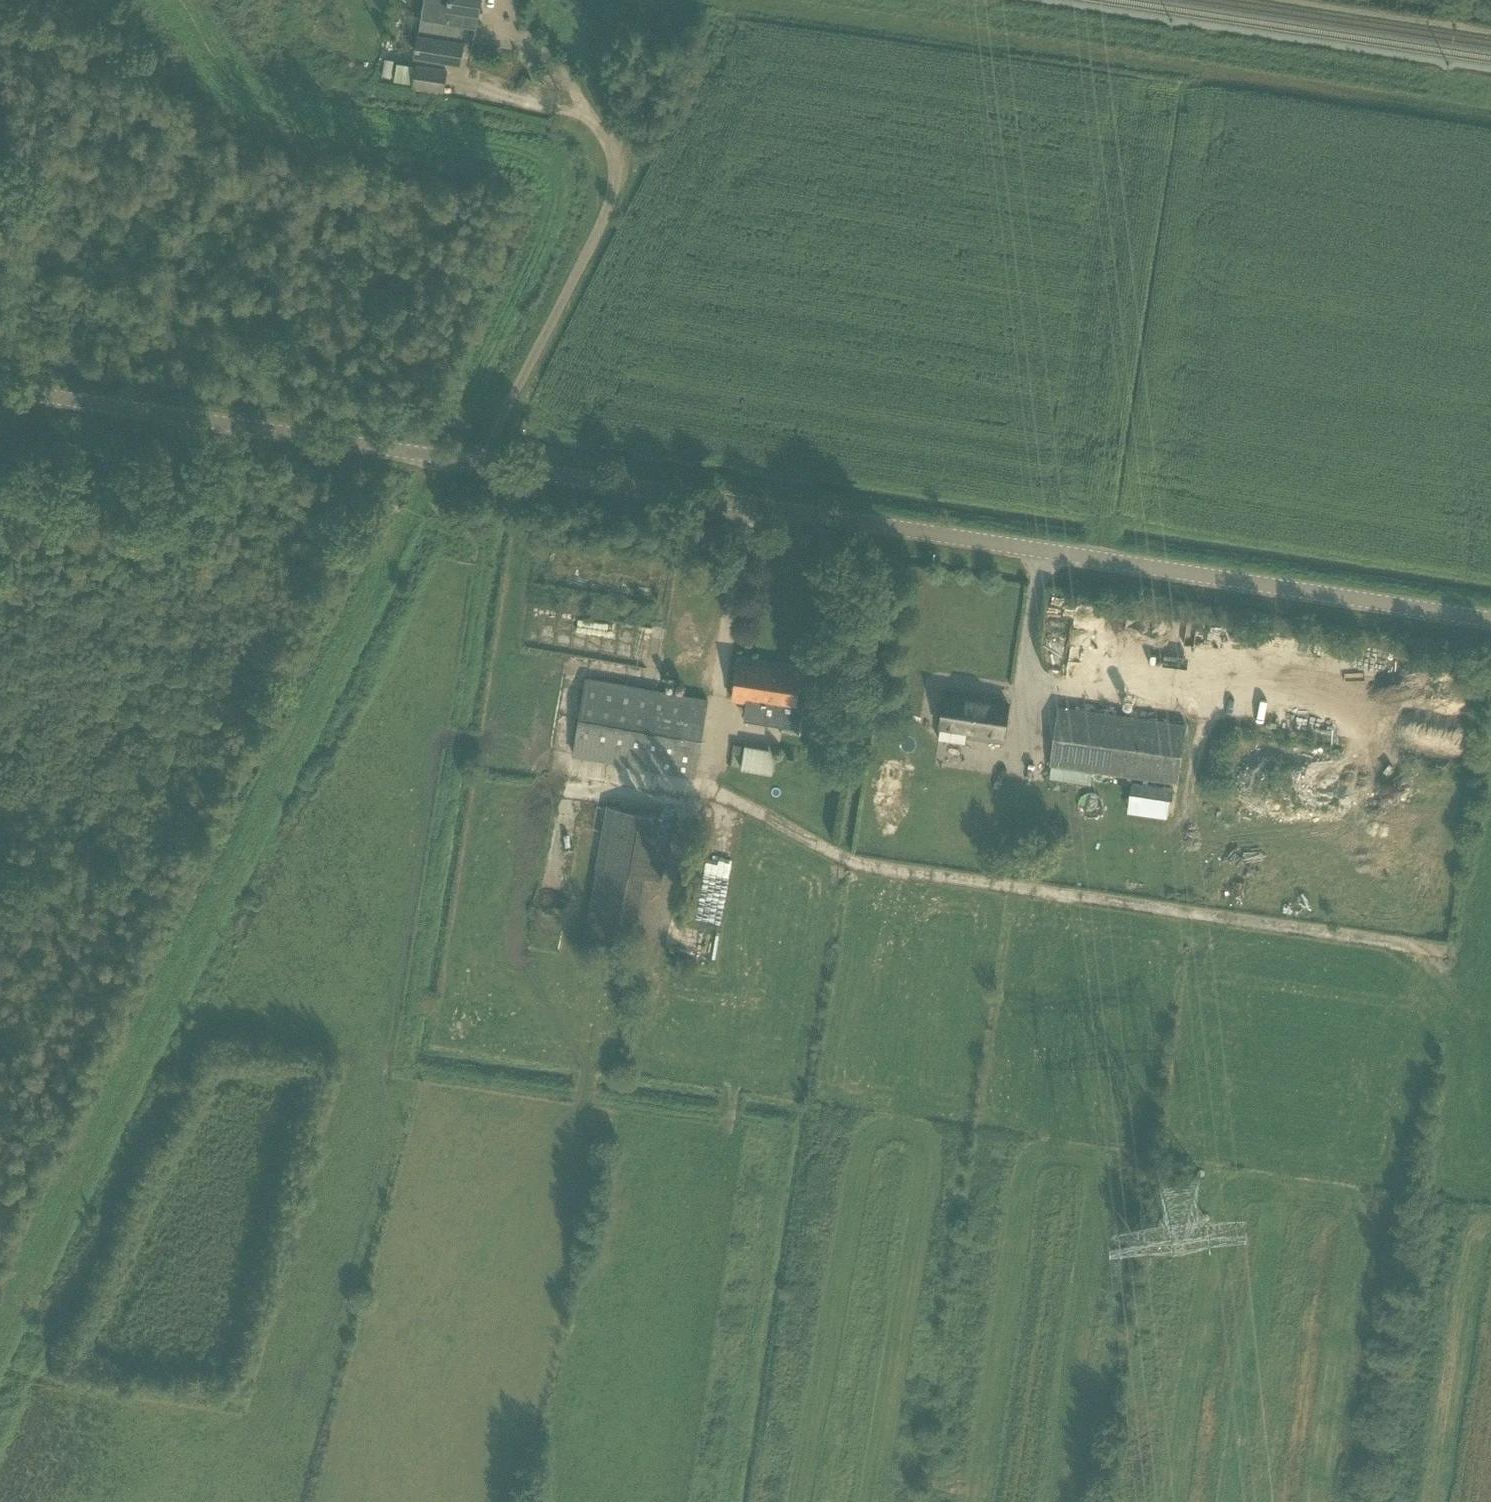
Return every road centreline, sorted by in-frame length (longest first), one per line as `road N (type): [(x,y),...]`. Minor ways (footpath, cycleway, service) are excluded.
road 1 (tertiary): [(1490,619),(490,464)]
road 2 (track): [(0,1323),(437,456)]
road 3 (track): [(186,0),(249,78),(277,94),(352,116),(540,150),(553,164),(559,197),(468,392),(504,412)]
road 4 (tertiary): [(490,464),(0,389)]
road 5 (unclassified): [(490,464),(504,412),(613,192),(615,164),(582,113)]

